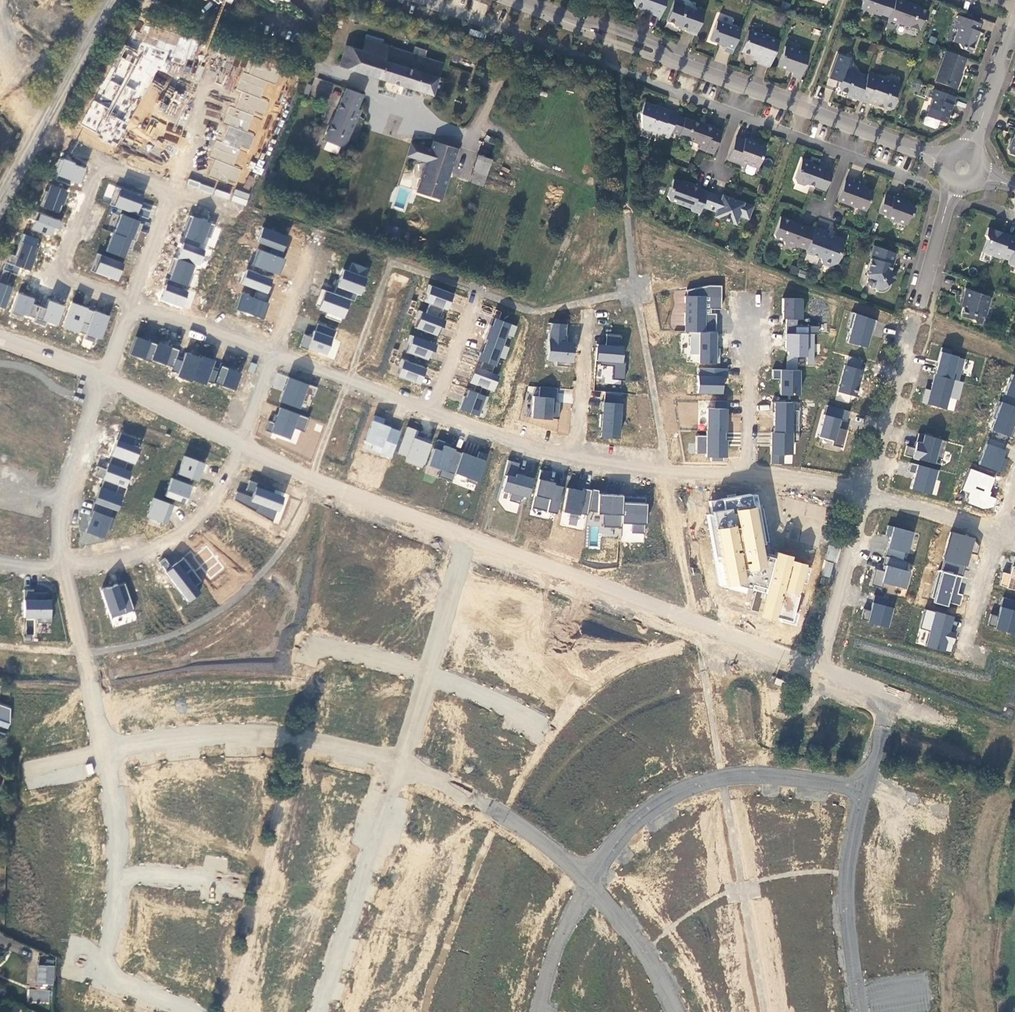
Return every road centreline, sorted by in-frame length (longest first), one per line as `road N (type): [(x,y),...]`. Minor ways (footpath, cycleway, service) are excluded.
road 1 (residential): [(468,538),(817,667)]
road 2 (residential): [(589,885),(636,822),(696,787),(751,776),(862,791)]
road 3 (residential): [(105,753),(251,735),(400,762)]
road 4 (residential): [(867,492),(944,224)]
road 5 (residential): [(400,762),(320,1011)]
road 6 (residential): [(241,444),(317,483),(468,538)]
road 7 (residential): [(738,82),(514,0)]
road 8 (residential): [(64,565),(99,566),(154,548),(195,522),(241,444)]
road 9 (residential): [(400,762),(515,824),(589,885)]
road 10 (residential): [(862,791),(847,891),(860,1011)]
road 11 (residential): [(99,163),(58,278),(133,304)]
road 12 (residential): [(64,565),(63,503),(105,377)]
road 13 (residential): [(749,285),(749,479)]
road 14 (residential): [(184,1011),(102,977),(120,874)]
road 15 (residential): [(105,753),(64,565)]
road 16 (residential): [(817,667),(867,492)]
road 17 (residential): [(749,479),(654,475),(573,455)]
road 18 (residential): [(431,412),(270,354)]
road 19 (residential): [(589,885),(646,952),(677,1011)]
road 20 (residential): [(105,377),(241,444)]
road 21 (tertiary): [(114,0),(41,130)]
road 22 (residential): [(573,455),(431,412)]
road 23 (residential): [(270,354),(133,304)]
road 24 (residential): [(468,538),(426,676)]
road 25 (residential): [(537,1011),(552,958),(589,885)]
road 26 (residential): [(867,492),(995,532)]
road 27 (residential): [(959,660),(995,532)]
road 28 (residential): [(317,232),(270,354)]
road 29 (residential): [(585,325),(573,455)]
road 30 (residential): [(426,676),(544,729)]
road 31 (residential): [(474,293),(431,412)]
road 32 (residential): [(120,874),(124,851),(105,753)]
road 33 (residential): [(175,192),(133,304)]

